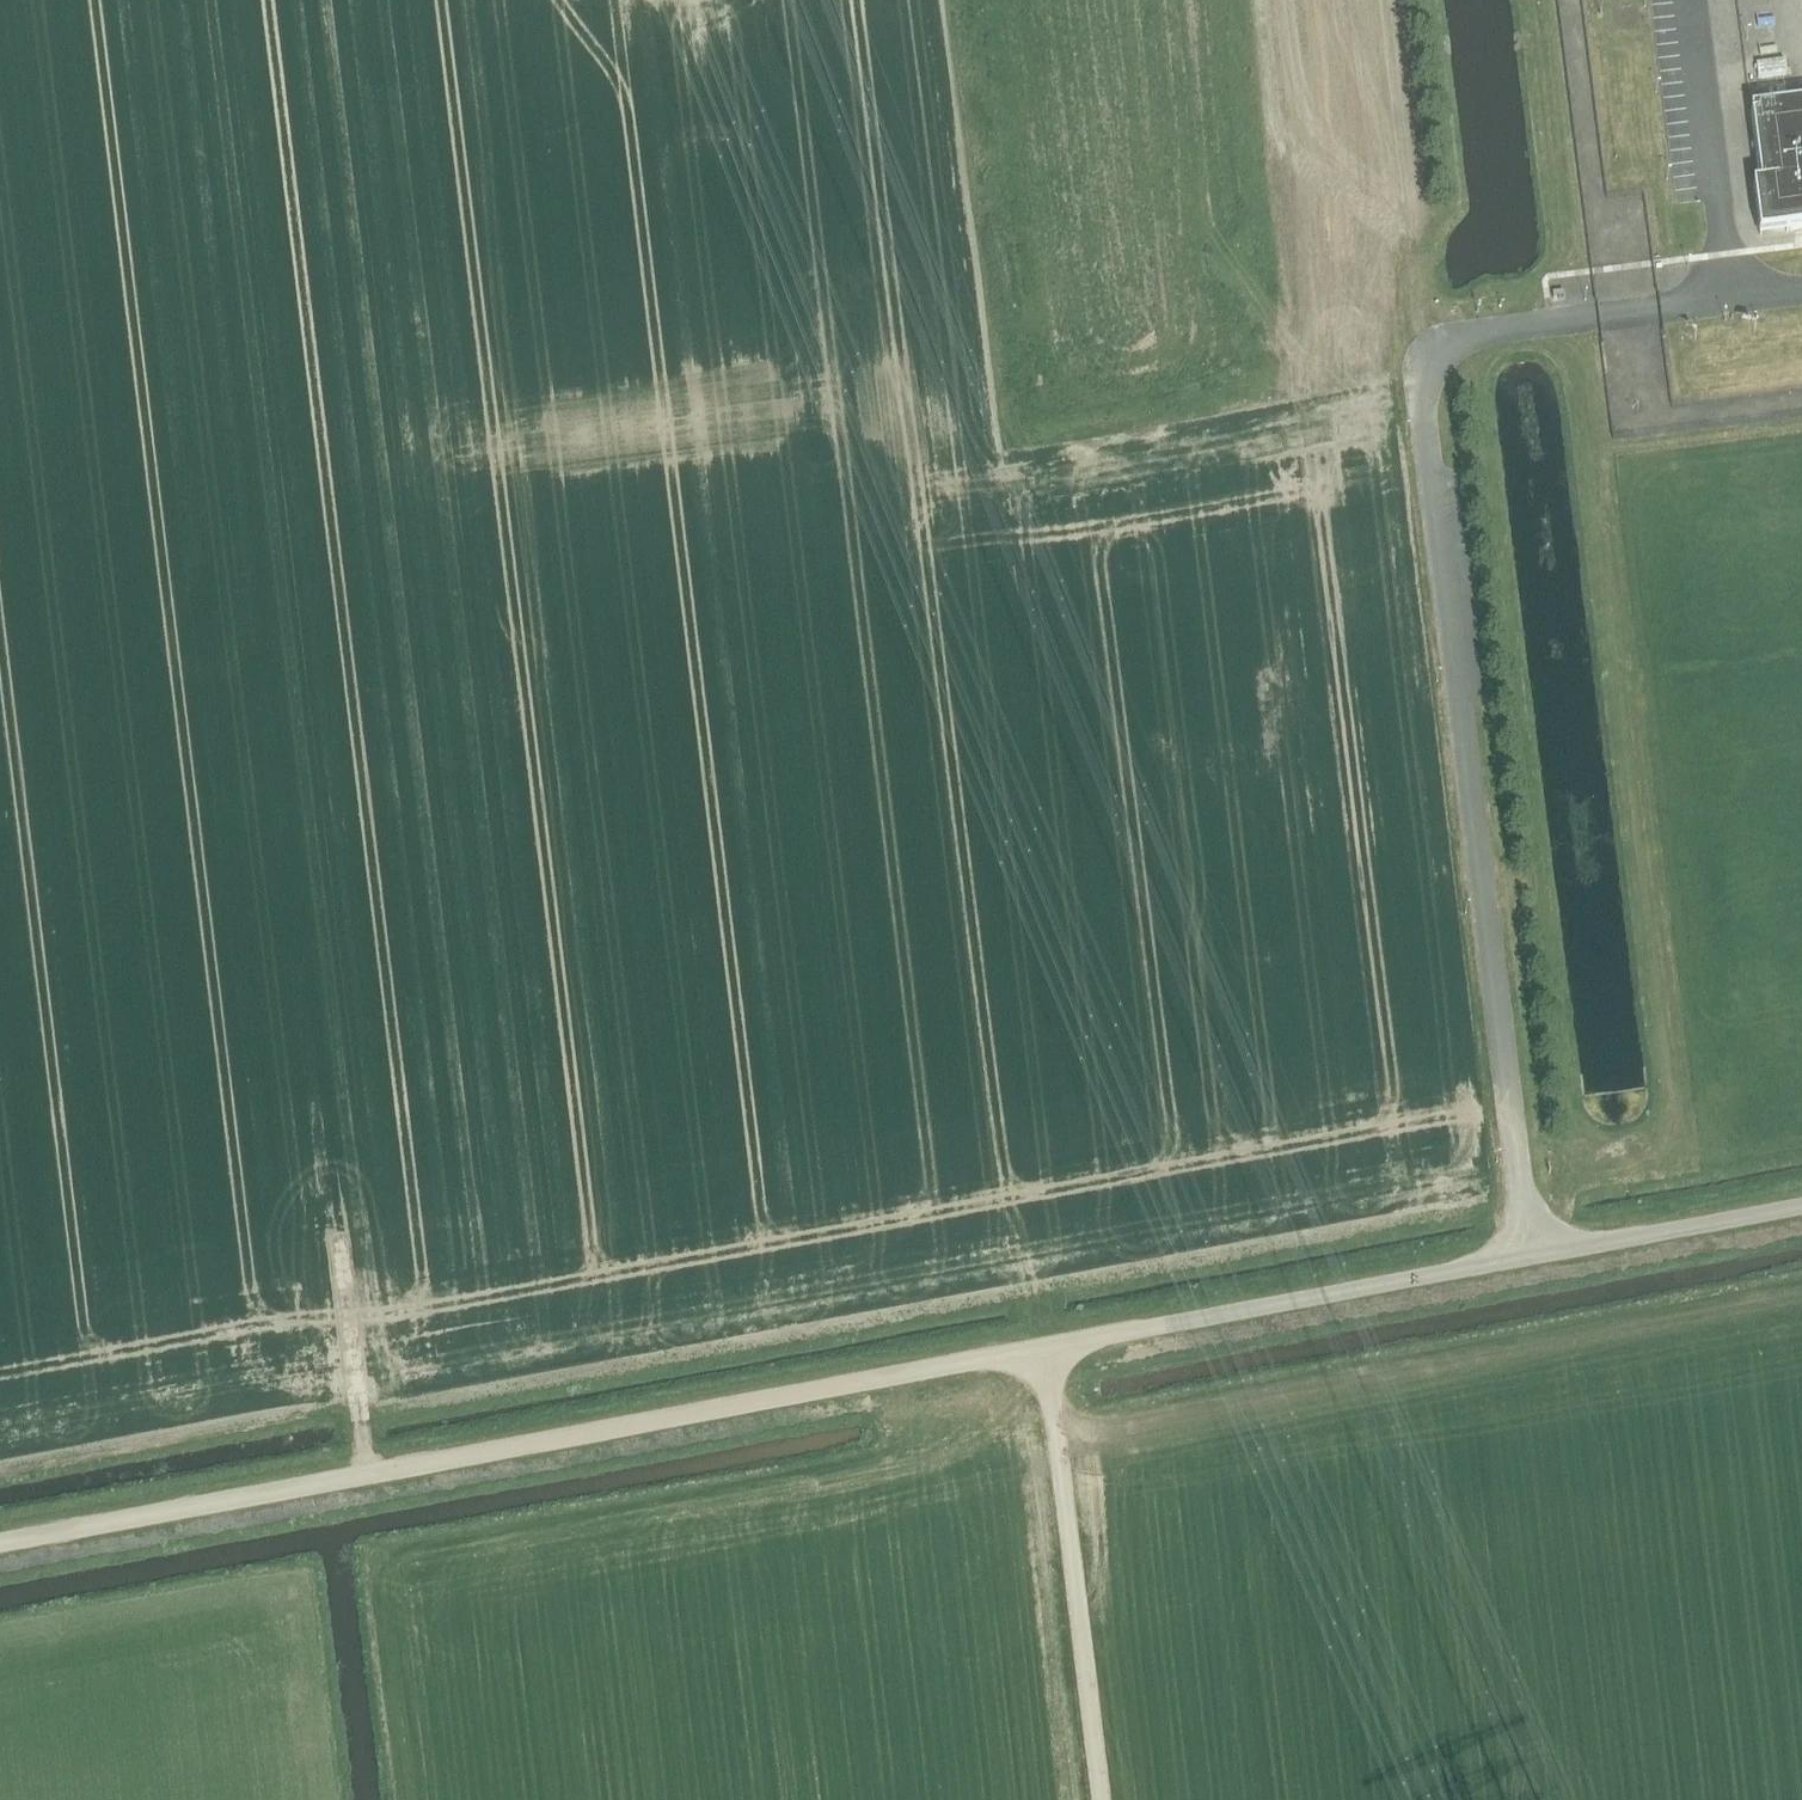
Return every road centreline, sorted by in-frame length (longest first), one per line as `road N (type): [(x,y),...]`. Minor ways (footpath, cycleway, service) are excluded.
road 1 (unclassified): [(0,1544),(1801,1206)]

